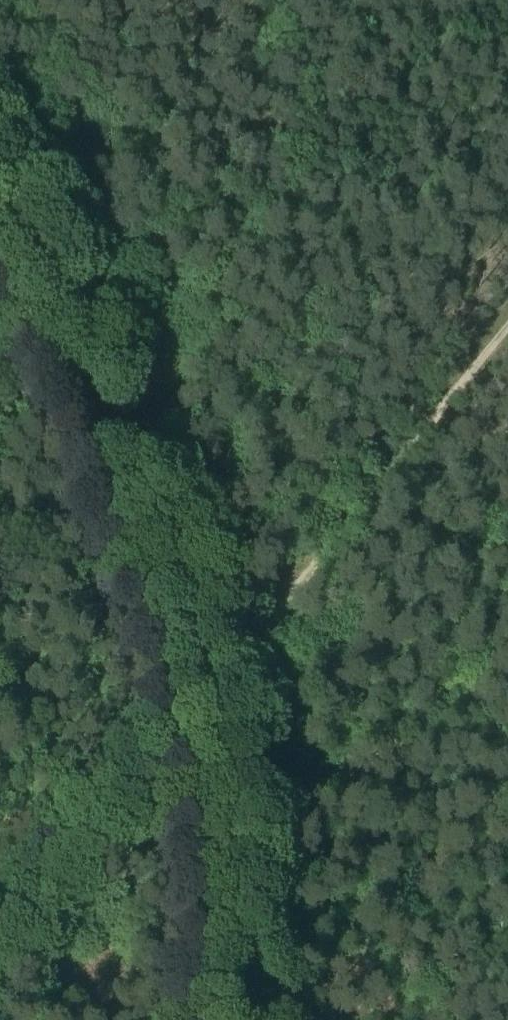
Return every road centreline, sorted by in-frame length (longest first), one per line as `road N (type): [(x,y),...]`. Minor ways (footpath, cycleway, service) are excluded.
road 1 (track): [(507,321),(182,733)]
road 2 (track): [(0,265),(106,491),(182,733)]
road 3 (track): [(182,733),(205,869),(212,1019)]

